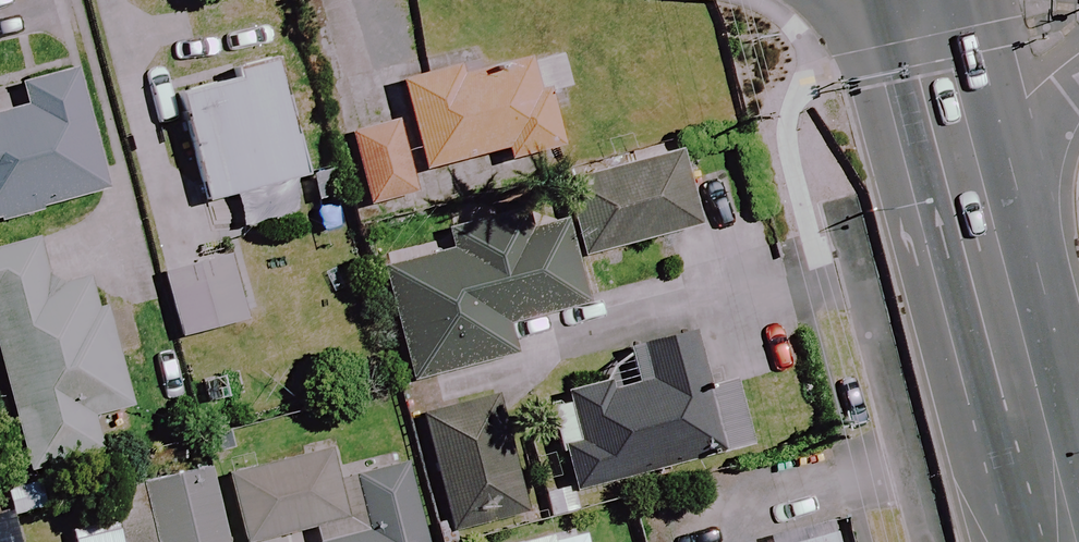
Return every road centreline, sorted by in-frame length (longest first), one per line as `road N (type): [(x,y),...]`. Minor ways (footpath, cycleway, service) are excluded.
road 1 (primary): [(1078,535),(982,169)]
road 2 (residential): [(924,541),(841,200)]
road 3 (primary): [(982,169),(932,0)]
road 4 (primary): [(1078,75),(982,169)]

